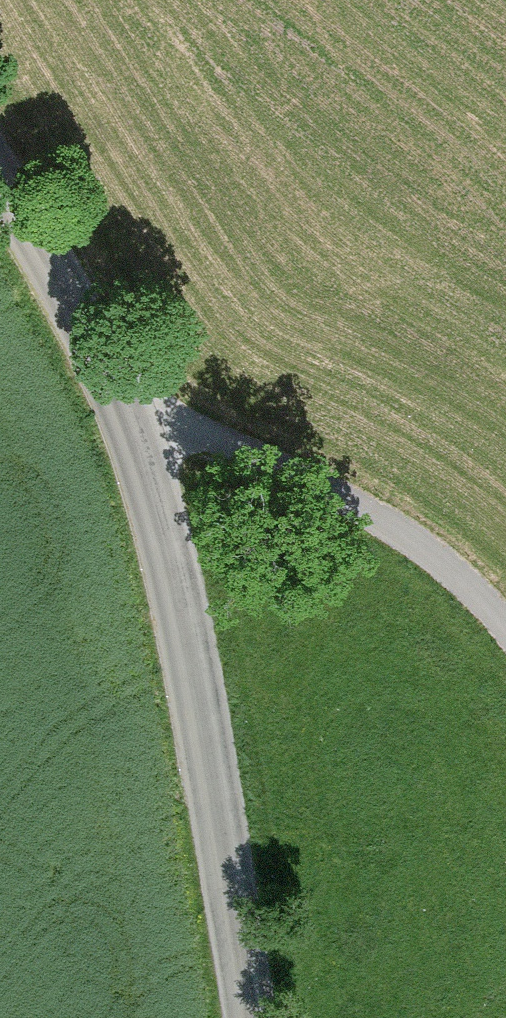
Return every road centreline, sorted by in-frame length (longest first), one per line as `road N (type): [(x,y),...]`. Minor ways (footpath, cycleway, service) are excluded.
road 1 (tertiary): [(0,186),(120,391),(159,510),(190,647),(252,1017)]
road 2 (track): [(505,620),(415,537),(299,458),(228,417),(120,391)]

